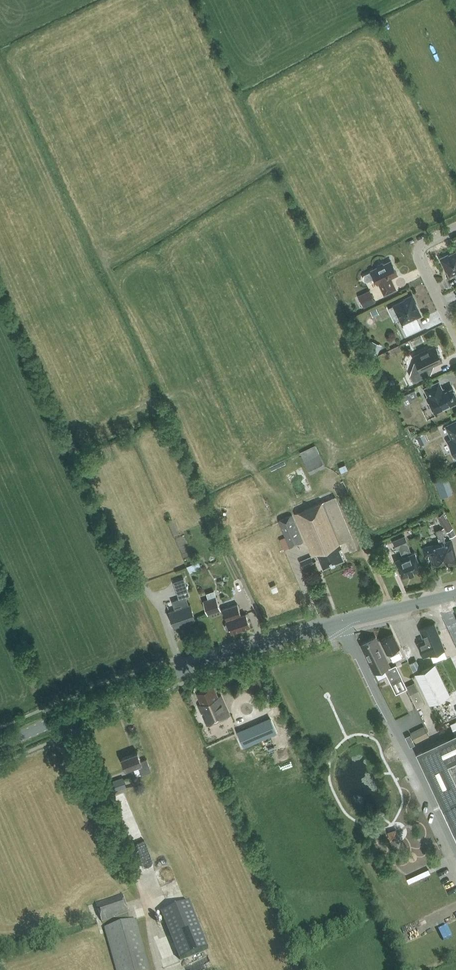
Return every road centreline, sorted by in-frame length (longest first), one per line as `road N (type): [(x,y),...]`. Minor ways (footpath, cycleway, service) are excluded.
road 1 (secondary): [(0,744),(147,682),(344,621)]
road 2 (unclassified): [(344,621),(455,853)]
road 3 (track): [(66,716),(151,908)]
road 4 (residential): [(455,336),(419,252),(455,228)]

